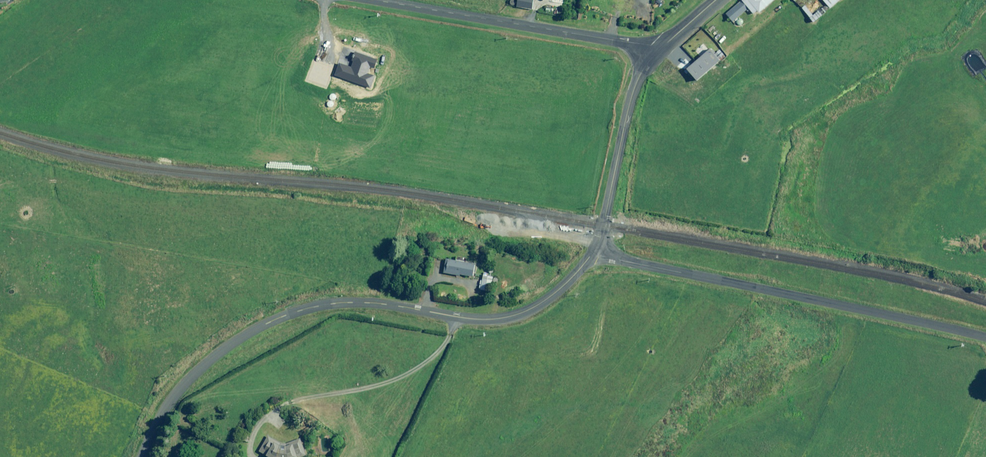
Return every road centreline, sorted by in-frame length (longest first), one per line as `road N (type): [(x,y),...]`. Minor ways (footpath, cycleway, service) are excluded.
road 1 (unclassified): [(141,456),(171,397),(221,351),(271,321),(302,309),(368,303),(503,318),(541,304),(591,255)]
road 2 (unclassified): [(591,255),(985,337)]
road 3 (unclassified): [(379,0),(657,52)]
road 4 (unclassified): [(591,255),(633,89),(657,52)]

